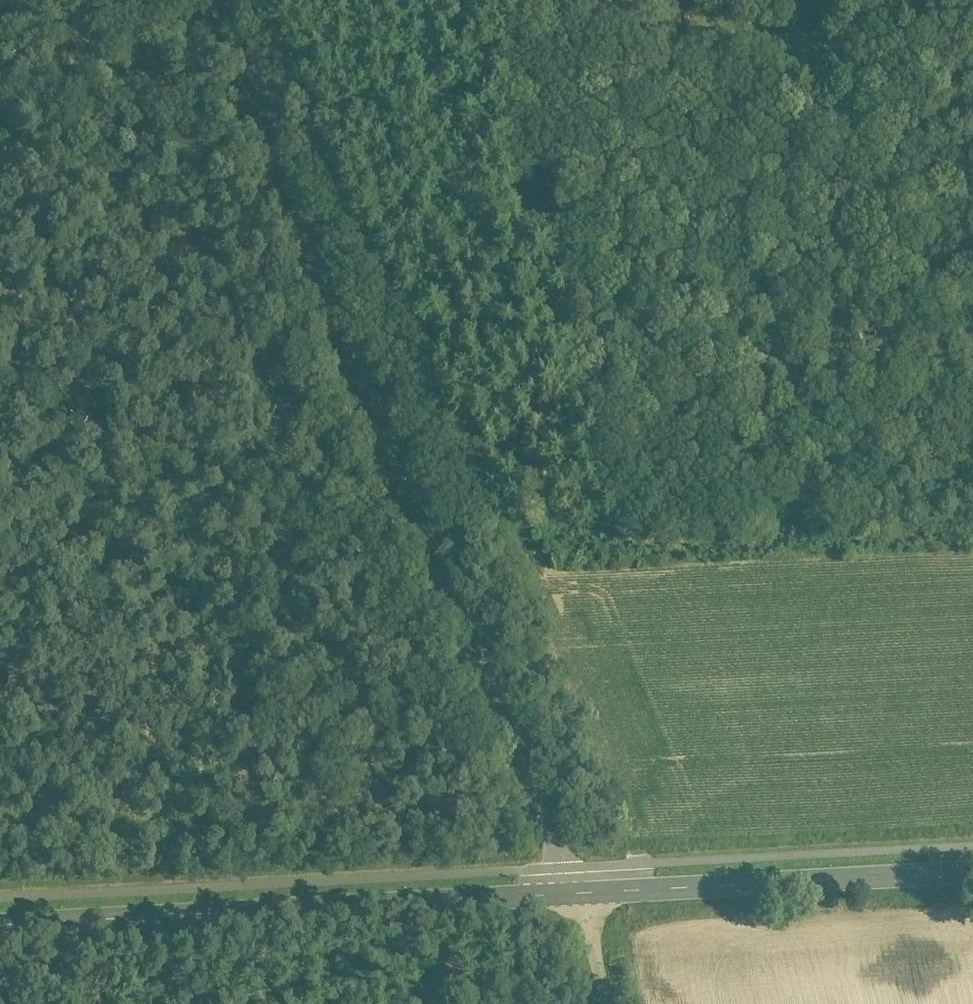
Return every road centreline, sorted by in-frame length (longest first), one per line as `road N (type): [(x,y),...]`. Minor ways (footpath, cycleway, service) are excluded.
road 1 (unclassified): [(205,0),(570,895)]
road 2 (tertiary): [(0,927),(570,895)]
road 3 (tertiary): [(570,895),(972,875)]

